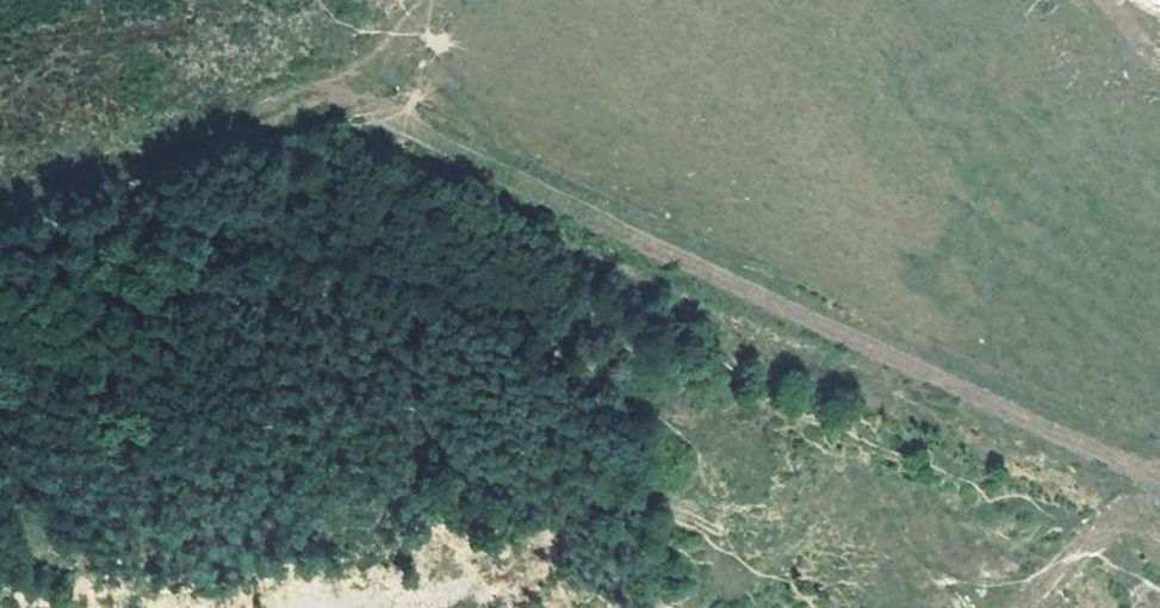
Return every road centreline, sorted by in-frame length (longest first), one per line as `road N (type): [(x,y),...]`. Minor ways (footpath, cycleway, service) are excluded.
road 1 (track): [(0,197),(360,85),(1159,494)]

